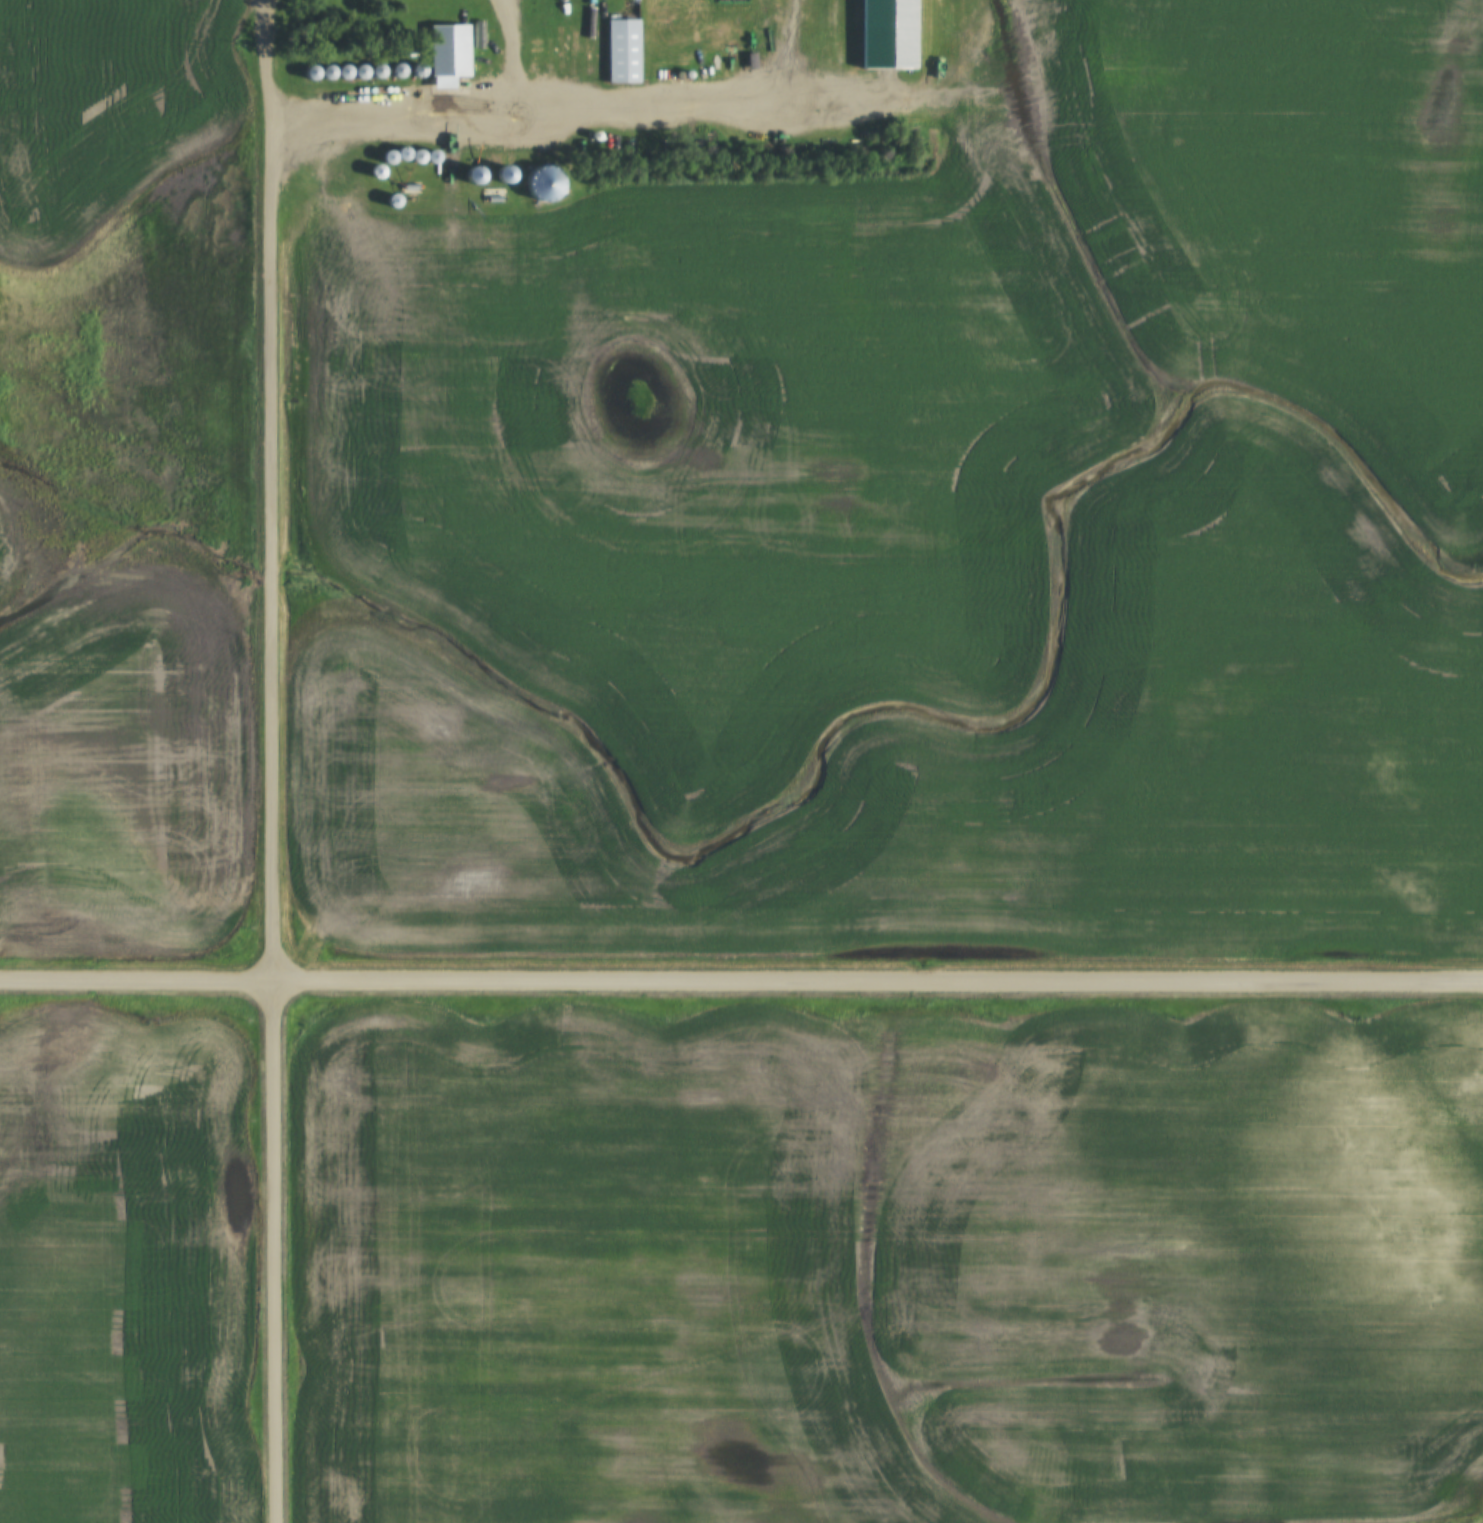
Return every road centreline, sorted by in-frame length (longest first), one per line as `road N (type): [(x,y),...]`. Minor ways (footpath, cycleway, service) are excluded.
road 1 (tertiary): [(1482,983),(0,981)]
road 2 (residential): [(277,1522),(275,982)]

